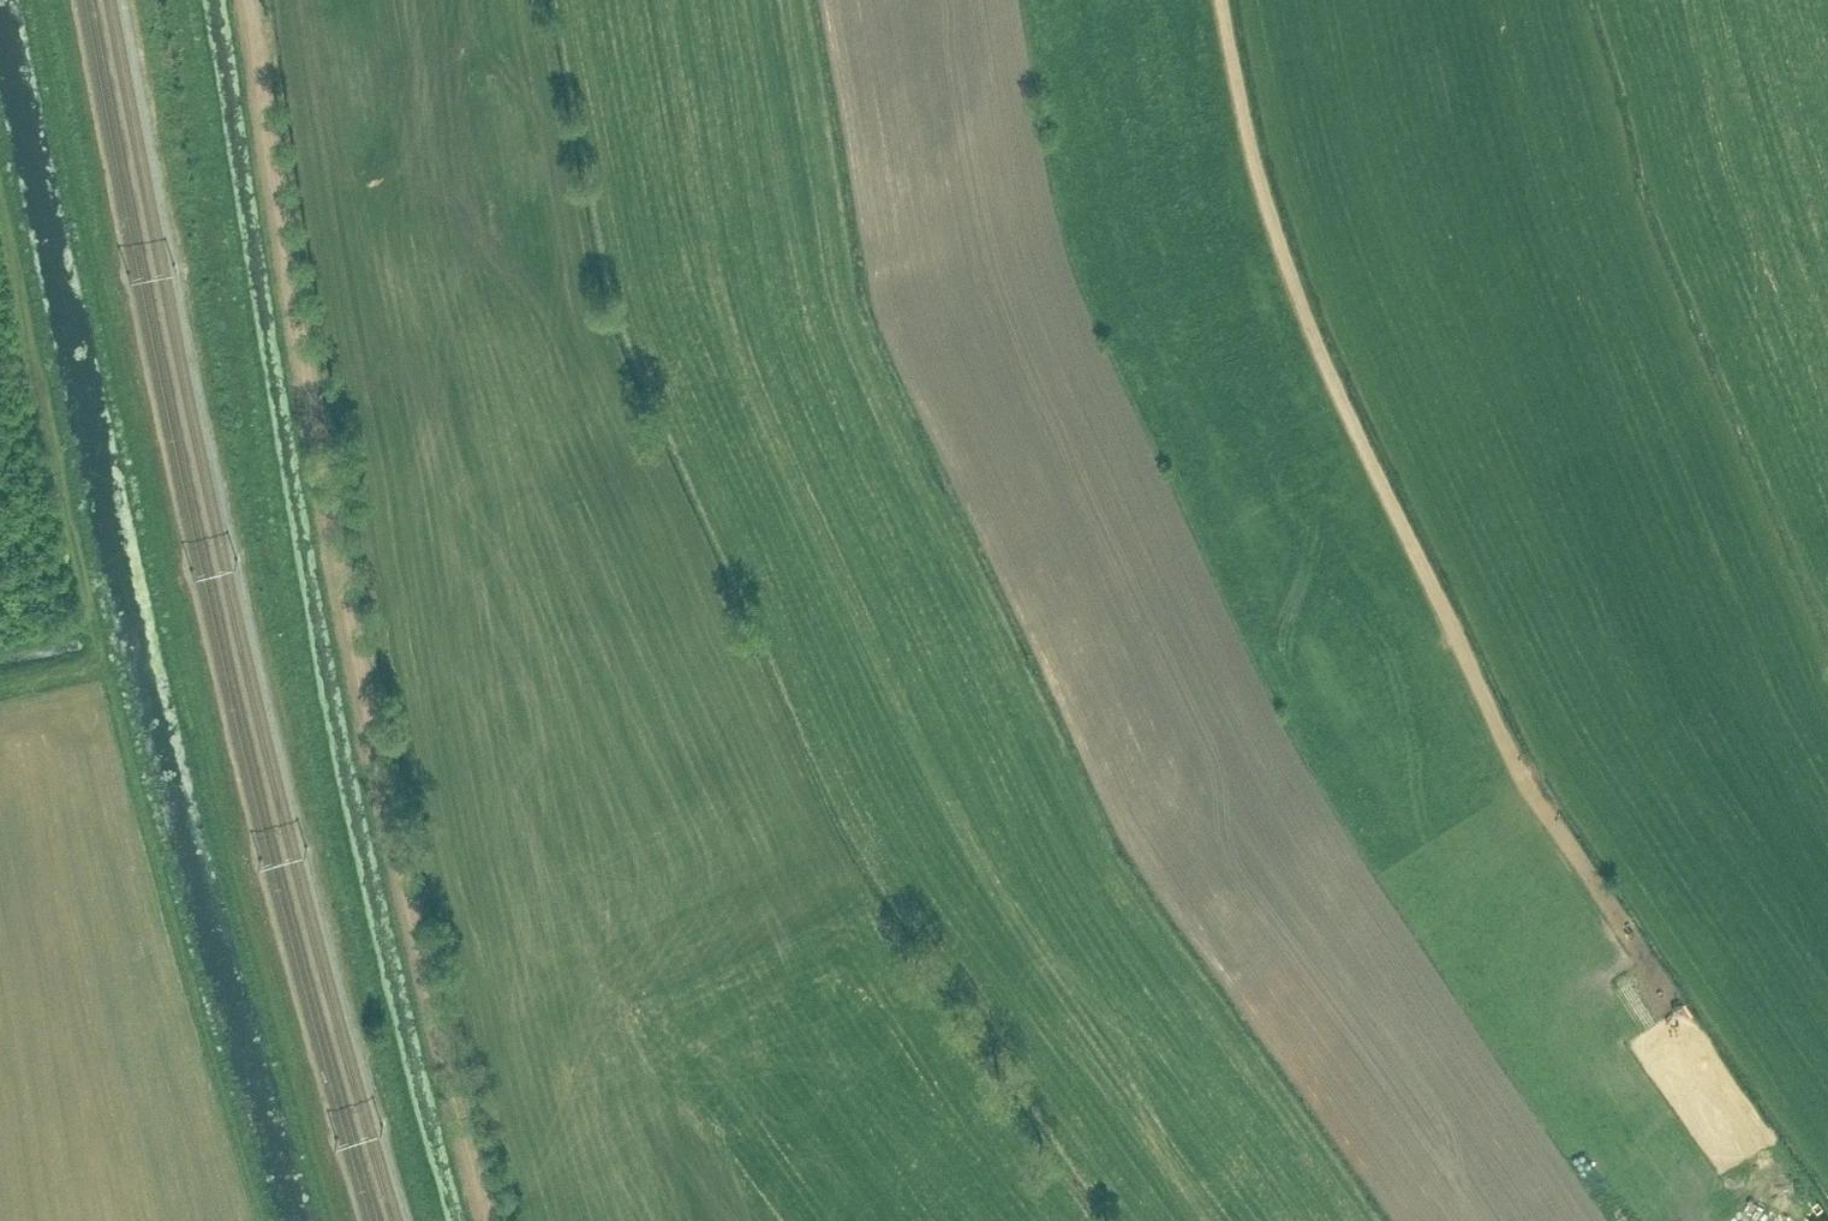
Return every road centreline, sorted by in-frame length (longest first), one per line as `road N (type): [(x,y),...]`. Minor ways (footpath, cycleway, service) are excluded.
road 1 (track): [(489,1220),(363,687),(247,0)]

